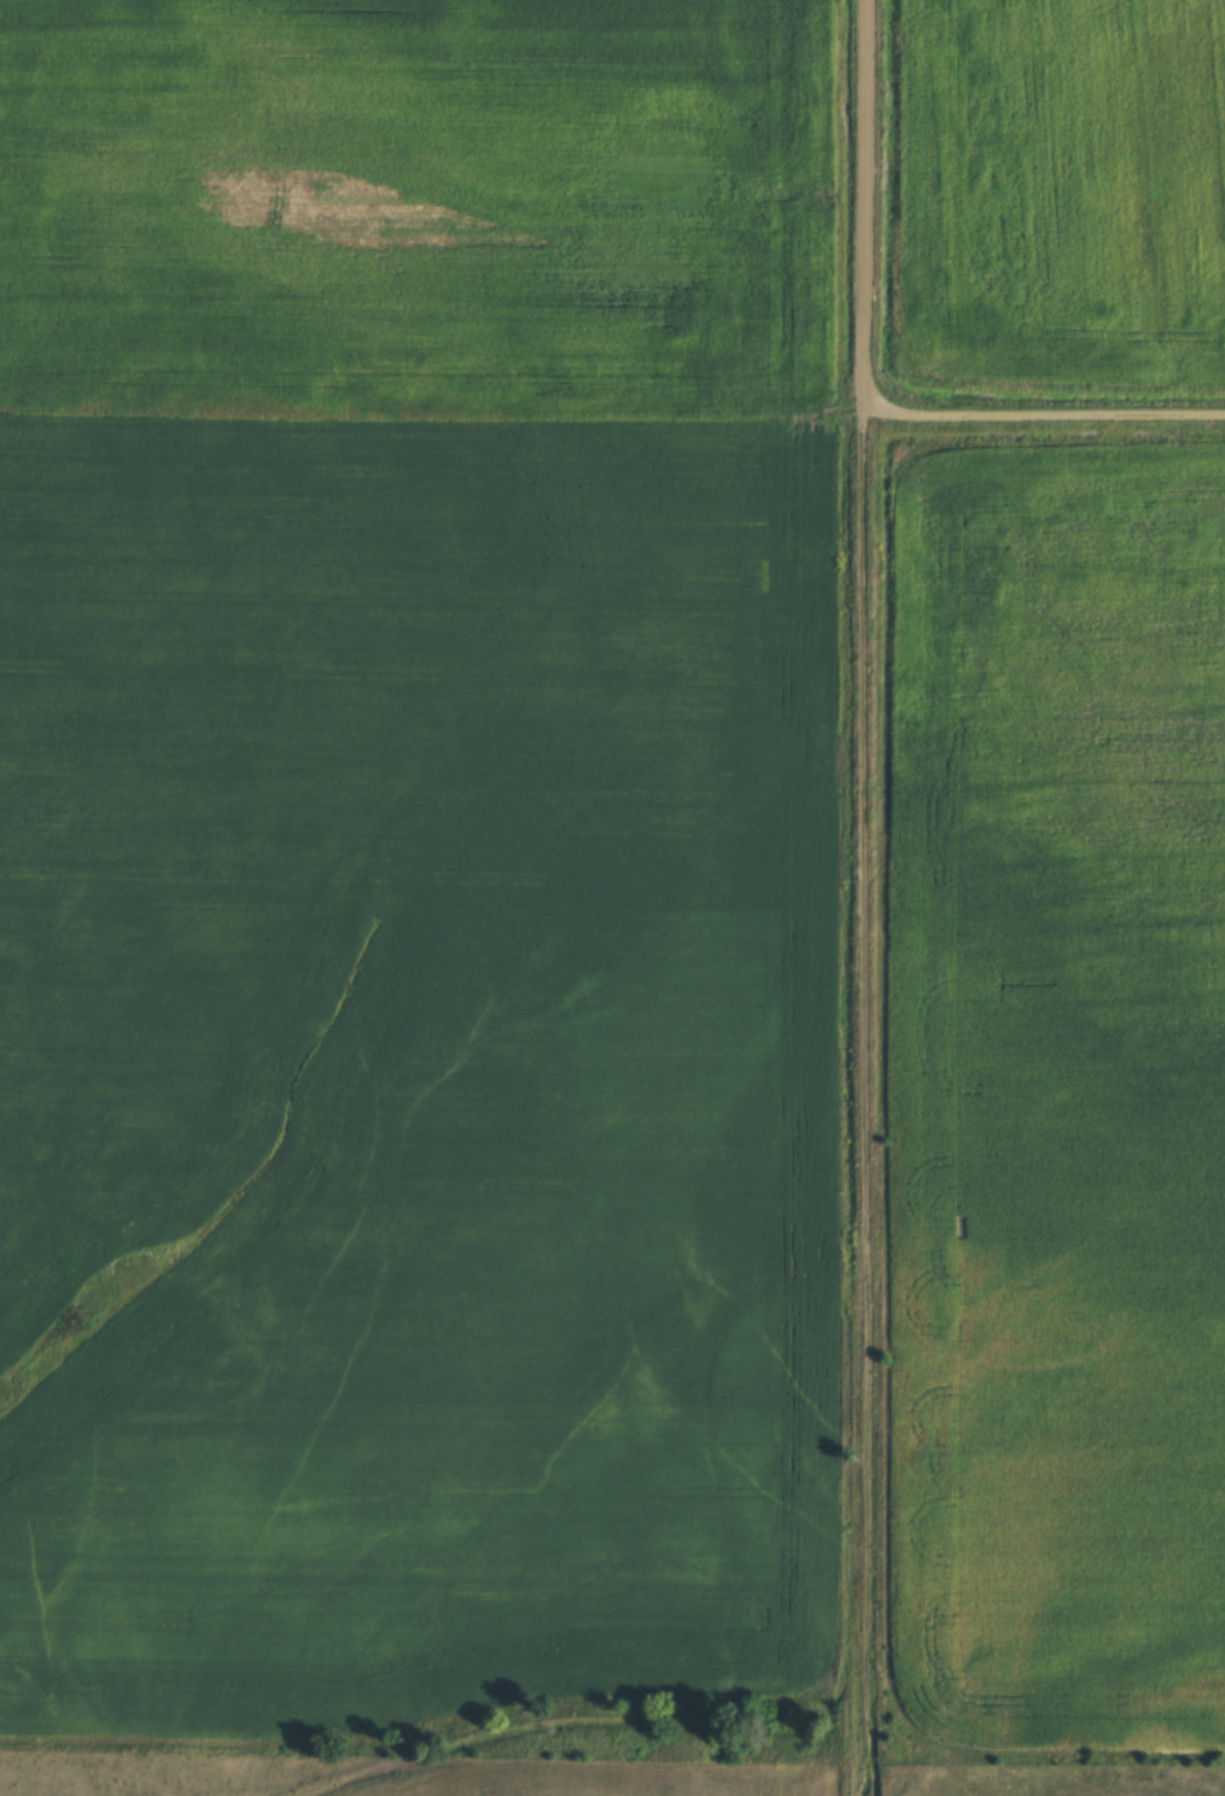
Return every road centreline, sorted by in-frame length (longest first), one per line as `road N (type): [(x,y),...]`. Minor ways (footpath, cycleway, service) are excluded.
road 1 (track): [(863,1795),(868,413)]
road 2 (residential): [(868,413),(868,0)]

